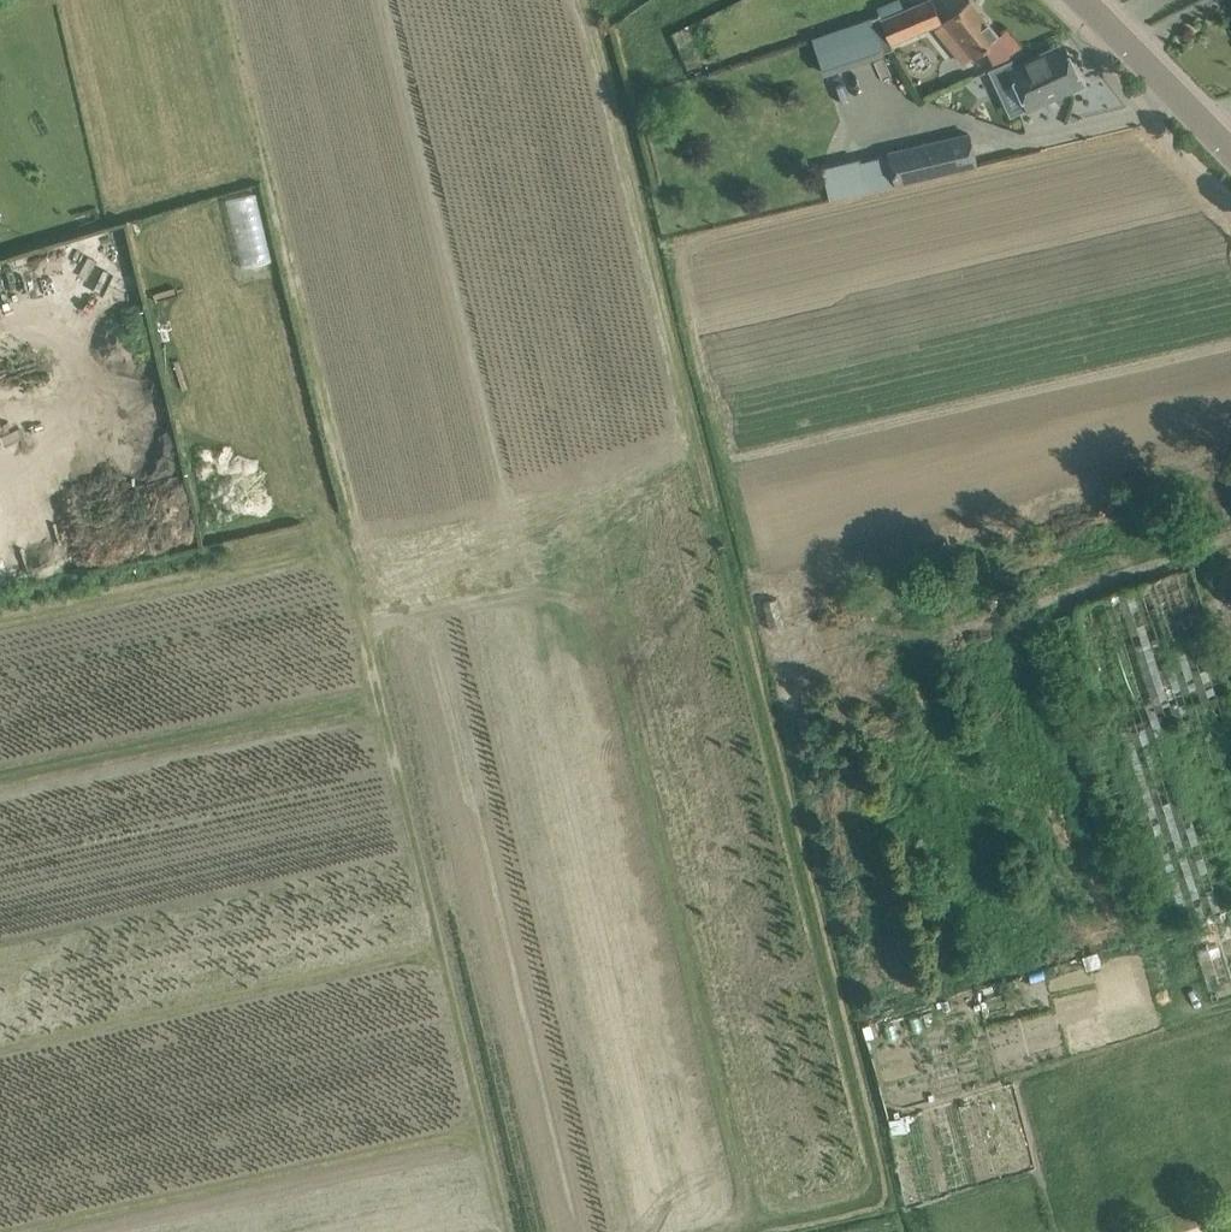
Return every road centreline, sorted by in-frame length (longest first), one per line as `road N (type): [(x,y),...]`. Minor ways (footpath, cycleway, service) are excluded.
road 1 (secondary): [(1230,154),(1085,0)]

